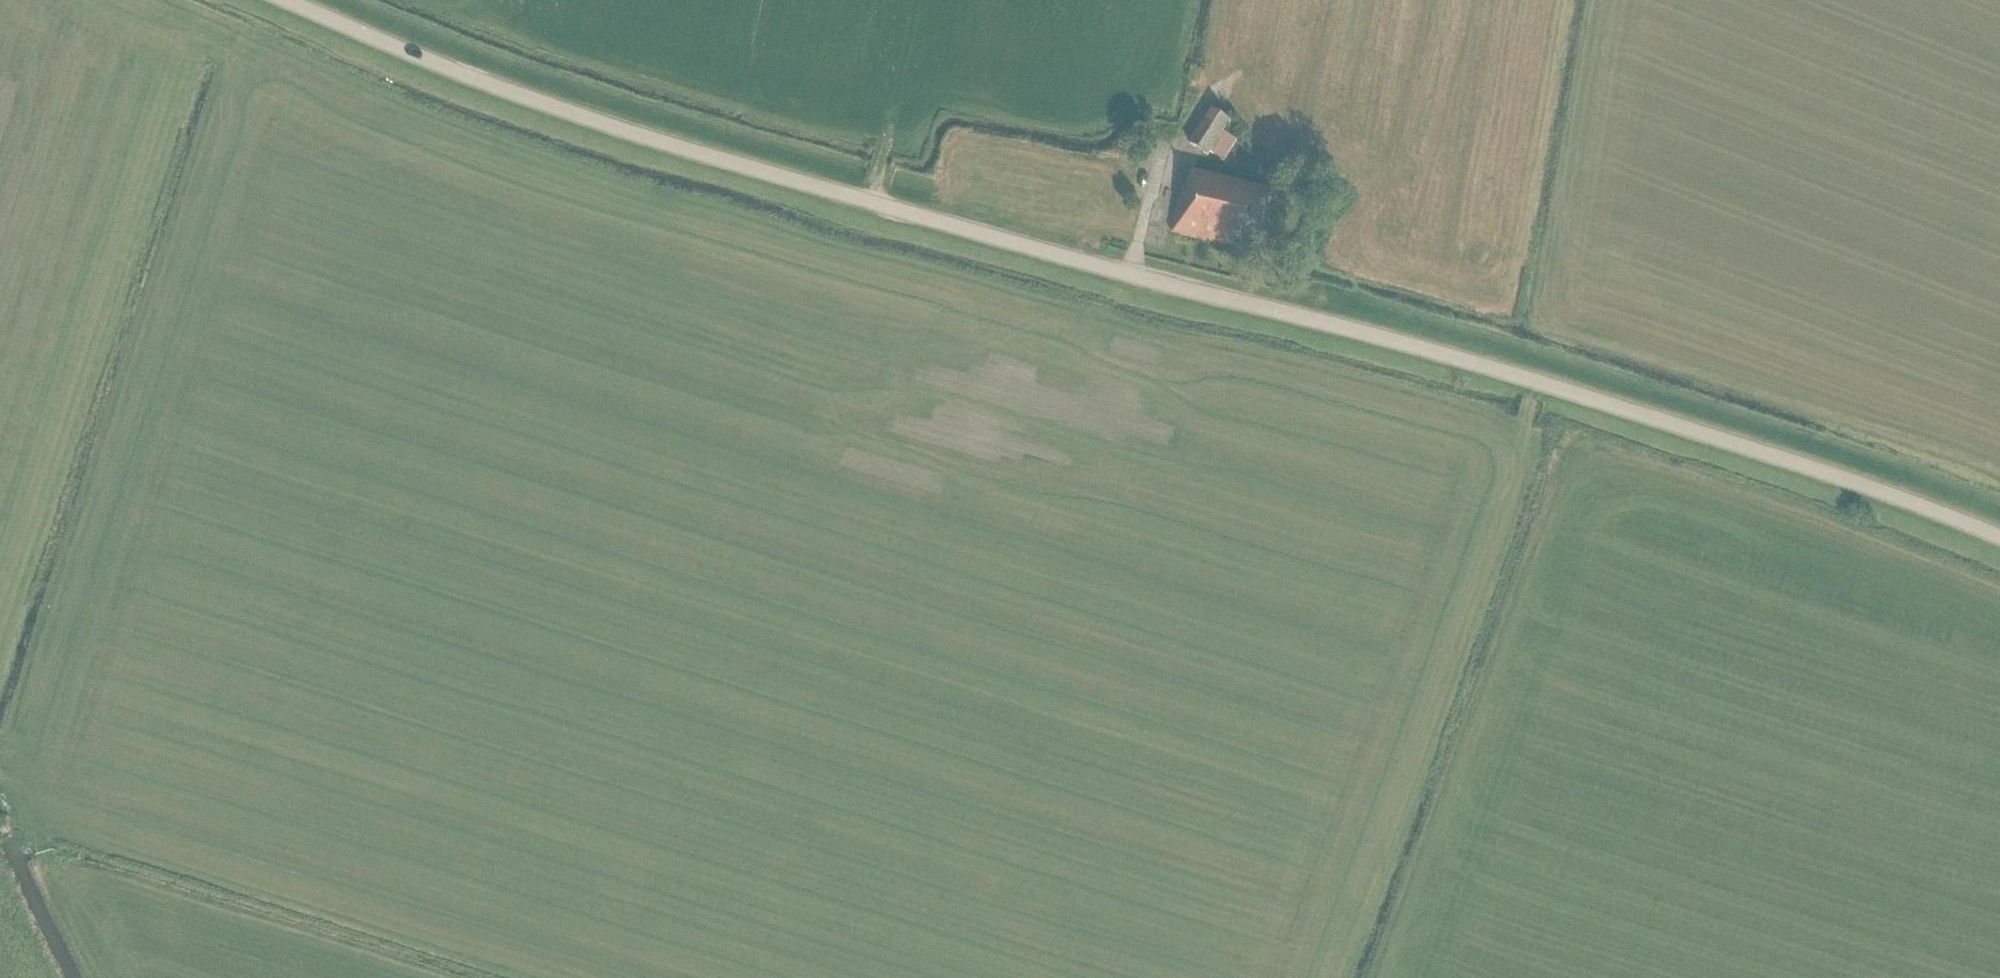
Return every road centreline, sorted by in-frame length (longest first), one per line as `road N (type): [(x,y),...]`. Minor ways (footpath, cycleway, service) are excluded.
road 1 (unclassified): [(1999,537),(1567,391),(675,146),(444,66),(287,0)]

